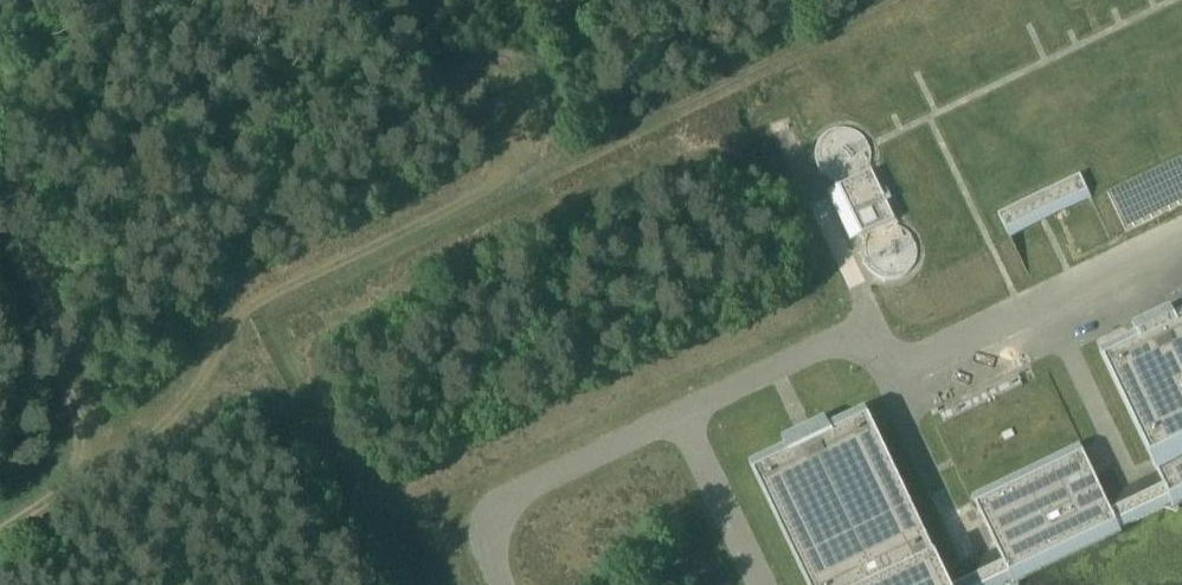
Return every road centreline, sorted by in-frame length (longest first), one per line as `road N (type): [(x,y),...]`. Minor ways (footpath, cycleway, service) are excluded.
road 1 (track): [(0,526),(196,401),(240,313),(896,0)]
road 2 (track): [(89,470),(0,174)]

